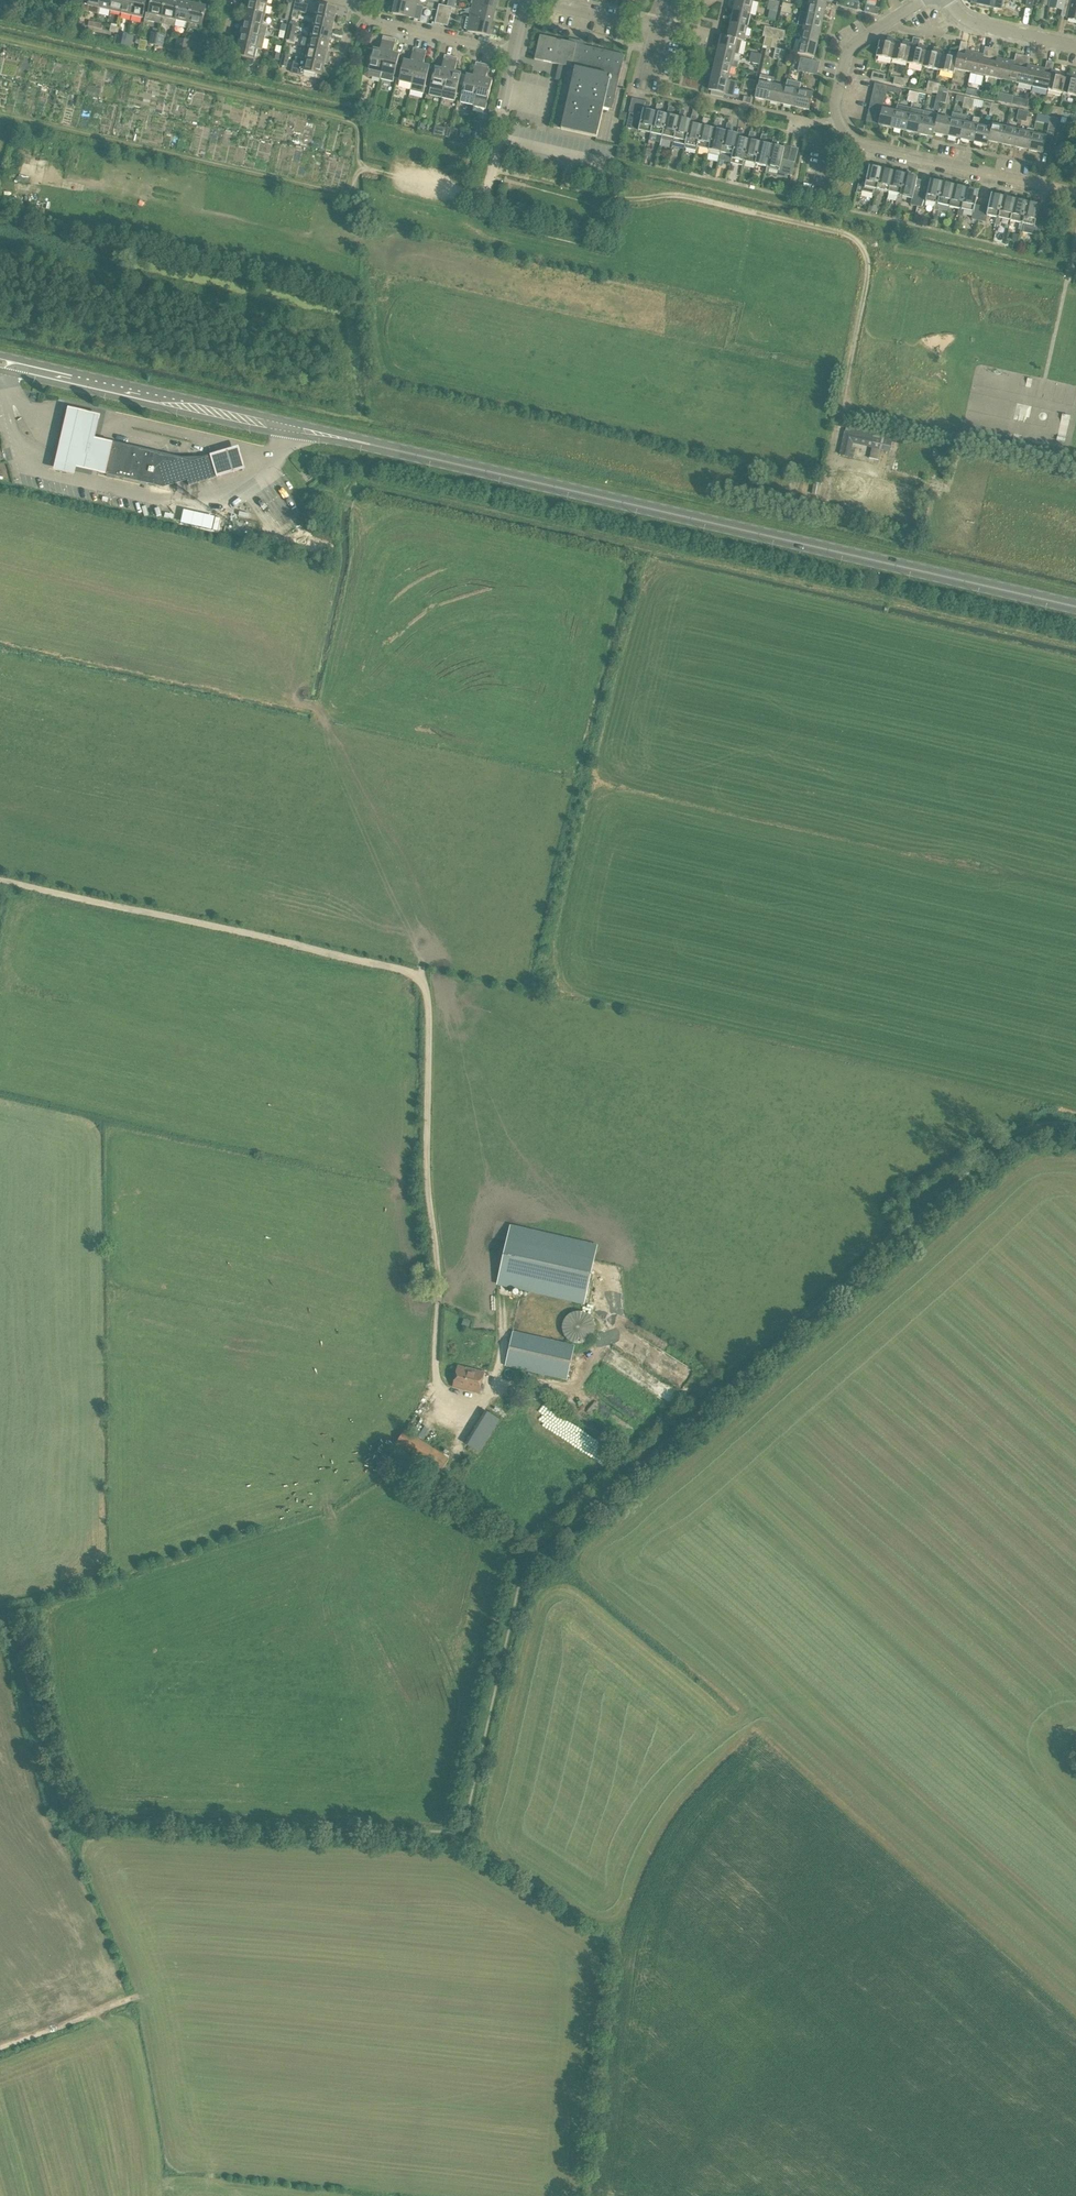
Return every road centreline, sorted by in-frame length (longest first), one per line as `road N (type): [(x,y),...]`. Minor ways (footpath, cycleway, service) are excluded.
road 1 (primary): [(1075,608),(0,363)]
road 2 (residential): [(488,169),(618,198),(686,195),(854,238),(868,269),(830,451)]
road 3 (residential): [(1075,190),(895,152),(846,127),(839,88),(845,53),(928,0)]
road 4 (track): [(0,22),(346,103)]
road 5 (residential): [(515,52),(381,20),(352,0)]
road 6 (residential): [(363,168),(482,198),(488,169)]
road 7 (residential): [(1075,49),(998,32),(961,18),(949,0)]
road 8 (residential): [(488,169),(515,52)]

